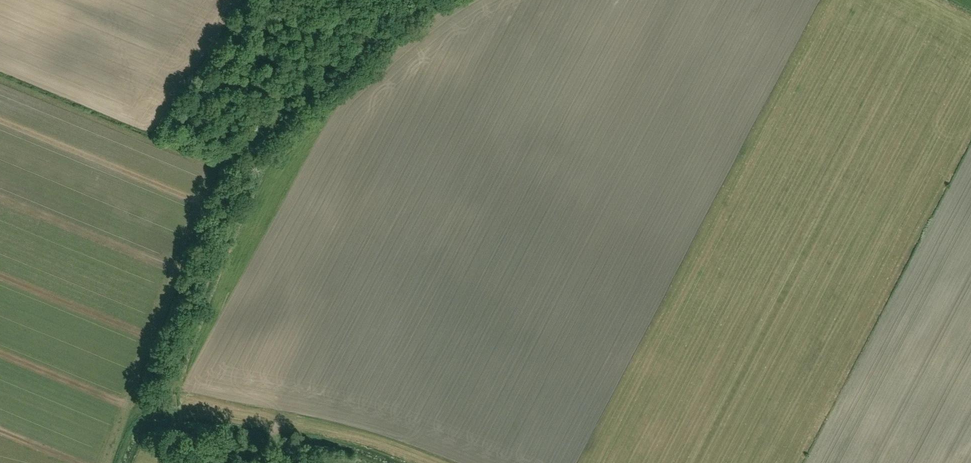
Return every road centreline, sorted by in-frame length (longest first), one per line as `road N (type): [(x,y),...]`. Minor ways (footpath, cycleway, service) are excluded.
road 1 (track): [(266,462),(247,441),(173,428),(173,372),(184,335),(256,151),(425,0)]

